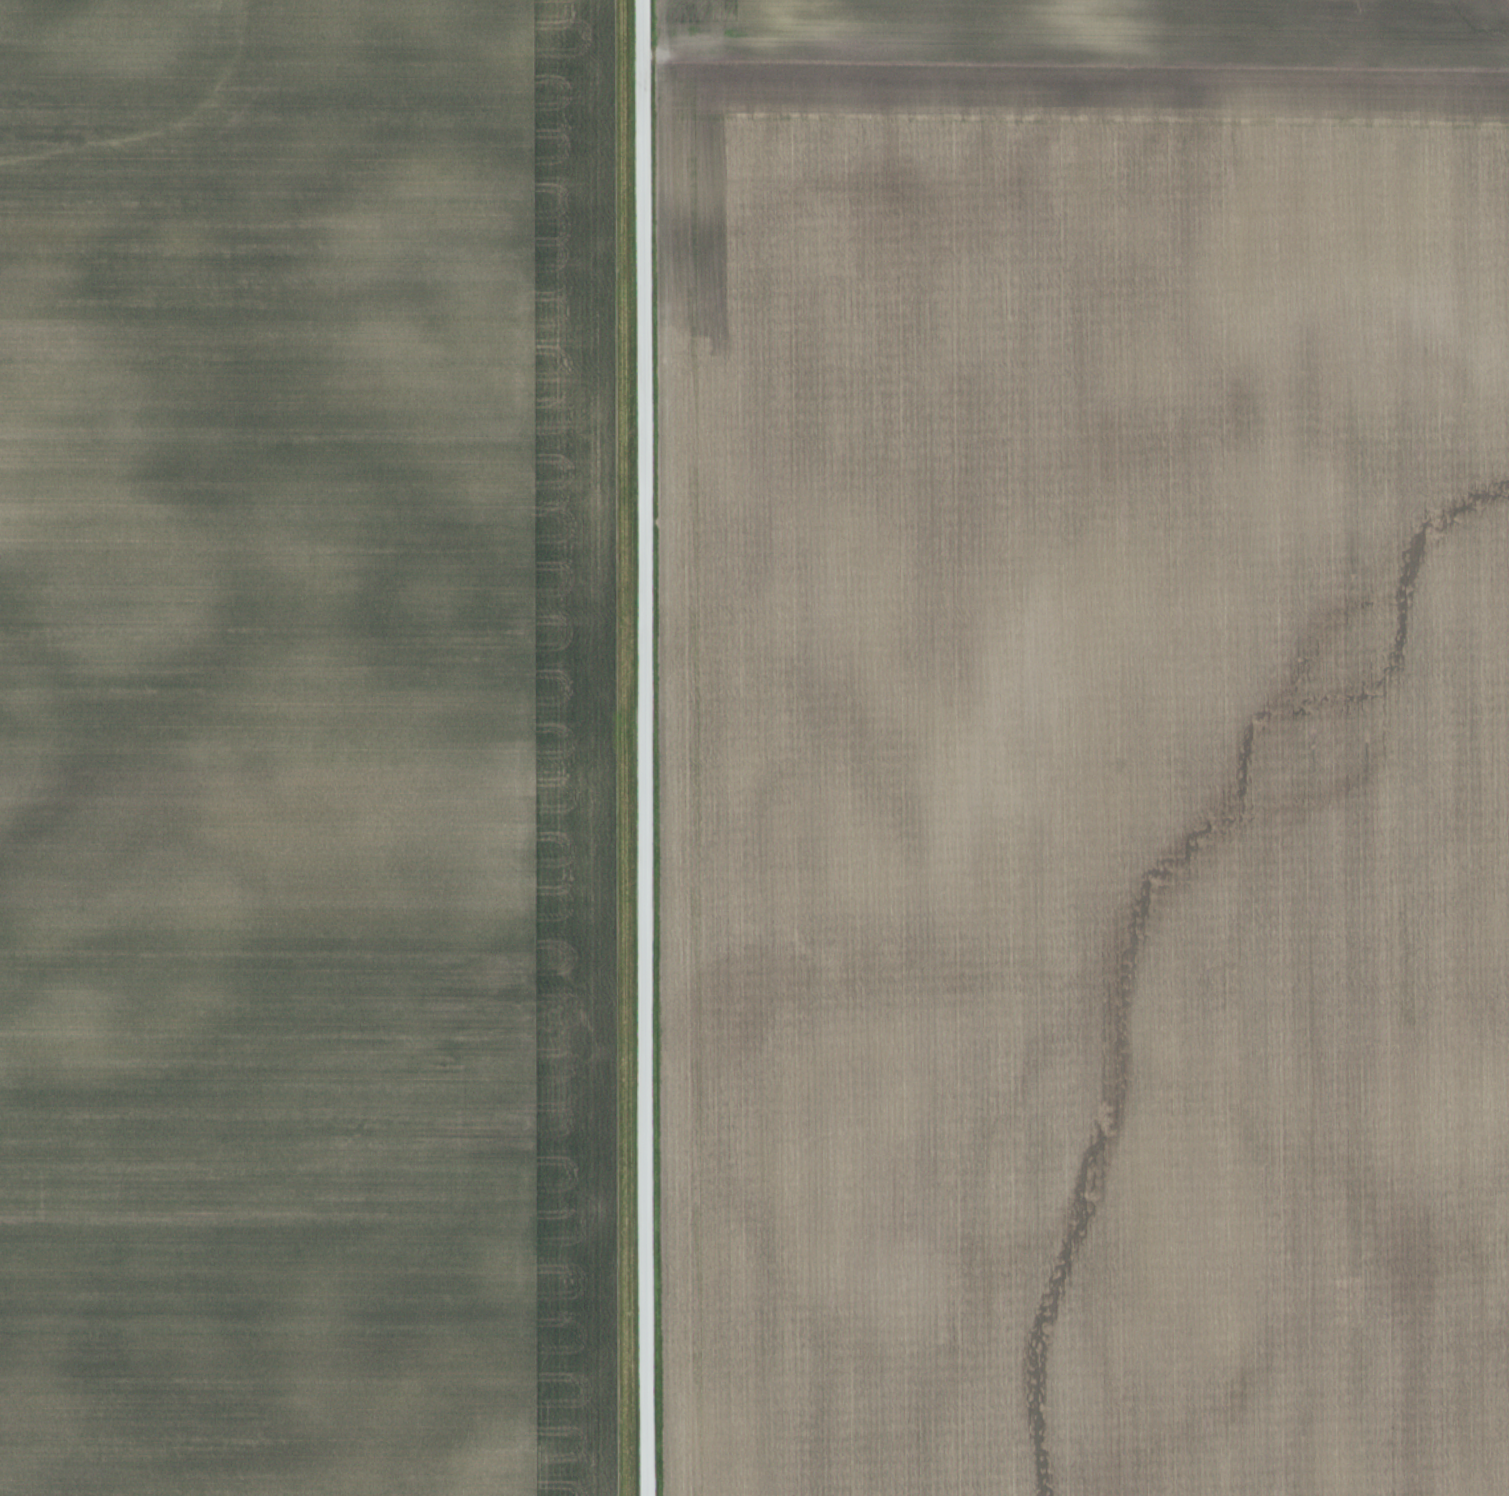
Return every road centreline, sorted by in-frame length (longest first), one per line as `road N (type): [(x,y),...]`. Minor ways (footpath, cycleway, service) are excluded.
road 1 (residential): [(645,1495),(642,0)]

